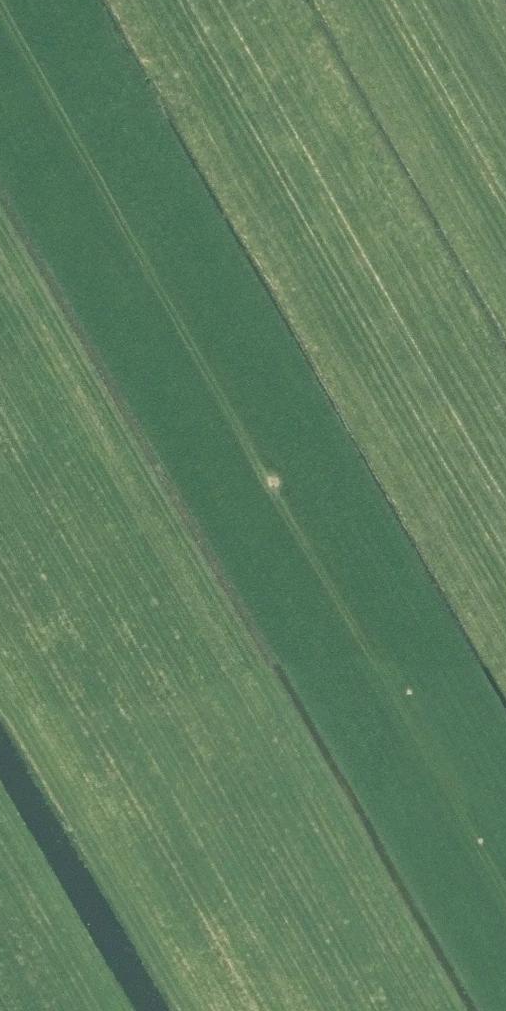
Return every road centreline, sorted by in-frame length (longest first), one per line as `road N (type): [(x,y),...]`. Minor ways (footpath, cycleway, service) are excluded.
road 1 (track): [(80,838),(0,702)]

